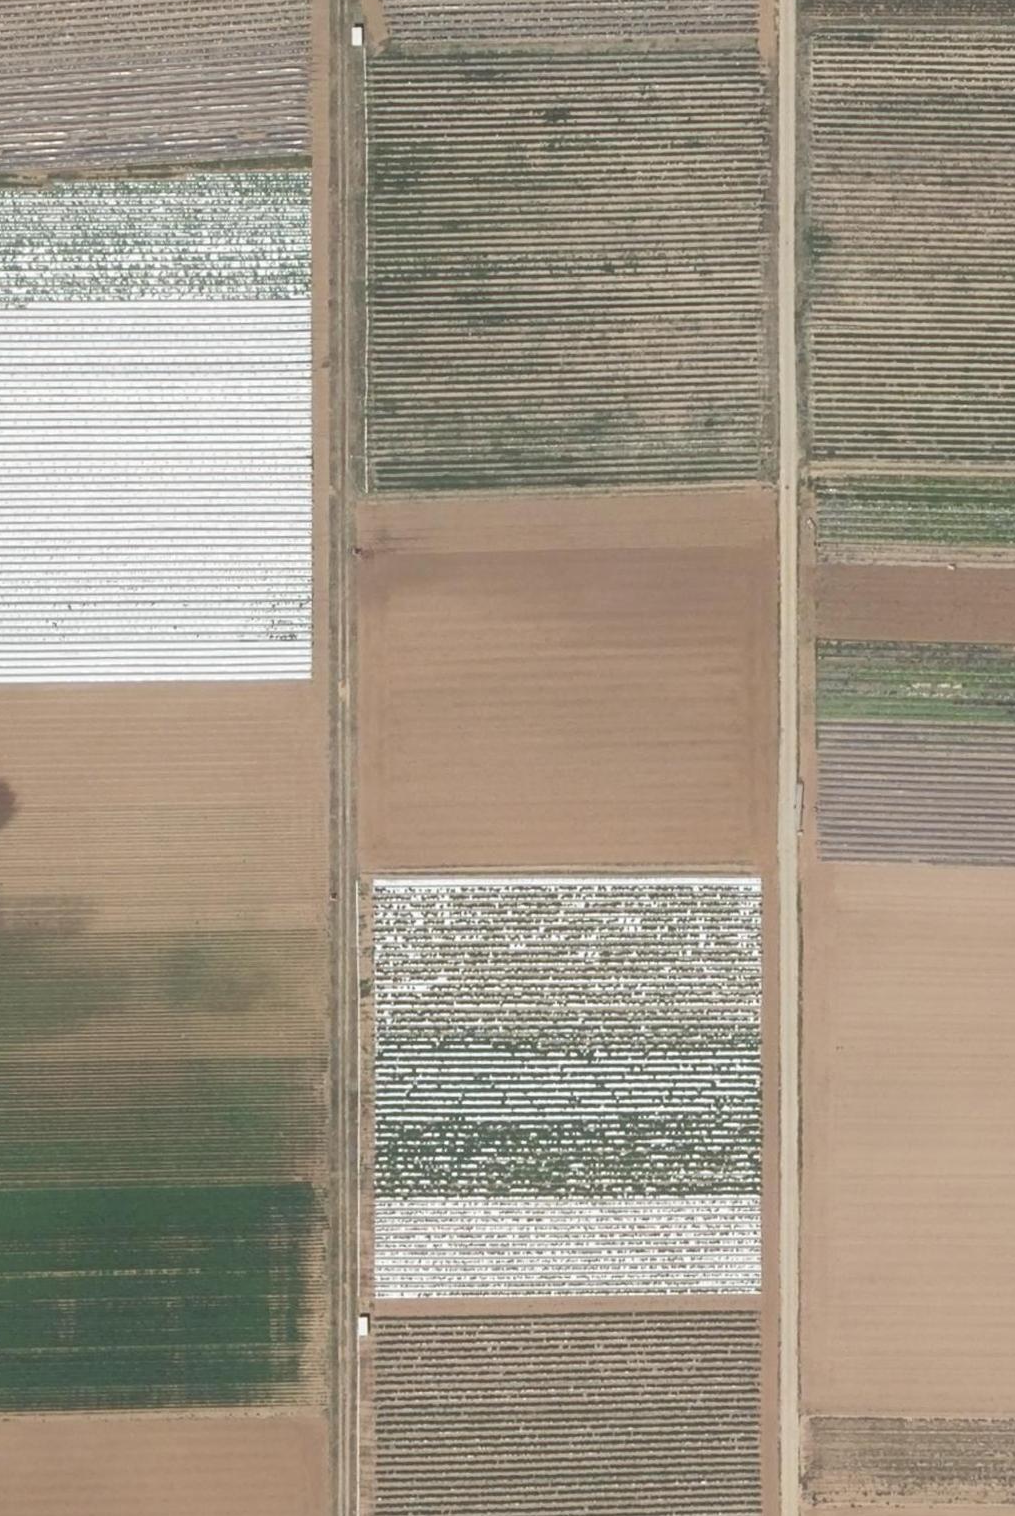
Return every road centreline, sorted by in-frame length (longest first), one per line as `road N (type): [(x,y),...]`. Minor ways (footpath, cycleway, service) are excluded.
road 1 (track): [(810,1515),(812,1431),(782,1312),(780,1248),(795,1175),(790,0)]
road 2 (track): [(341,1515),(342,0)]

